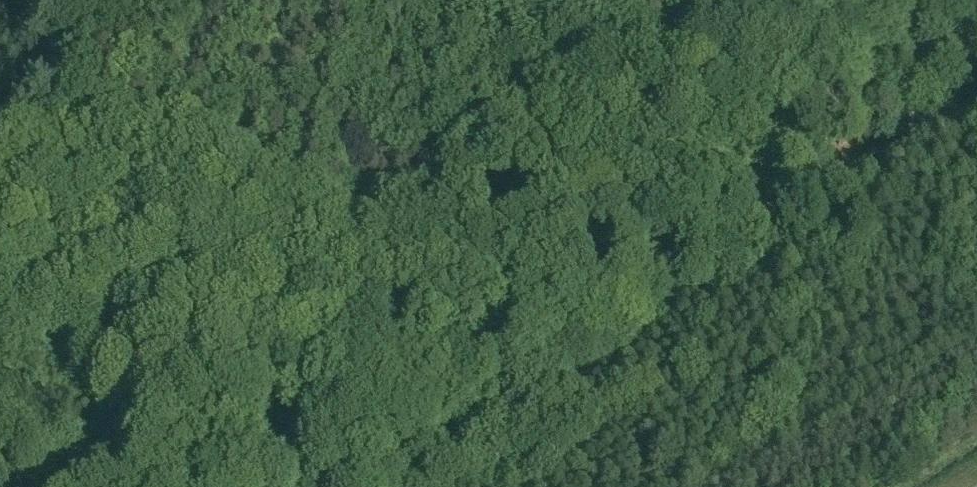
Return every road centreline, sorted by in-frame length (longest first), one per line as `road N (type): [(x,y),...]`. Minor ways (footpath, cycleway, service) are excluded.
road 1 (unclassified): [(185,486),(976,112)]

